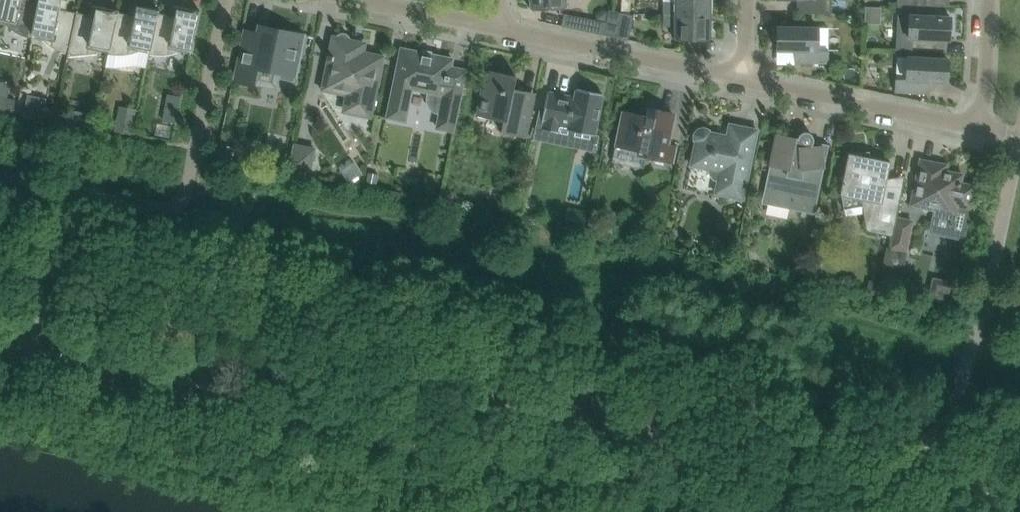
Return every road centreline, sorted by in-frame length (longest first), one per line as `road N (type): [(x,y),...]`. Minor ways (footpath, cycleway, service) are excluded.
road 1 (residential): [(750,75),(498,30)]
road 2 (residential): [(982,125),(750,75)]
road 3 (residential): [(498,30),(337,0)]
road 4 (residential): [(982,125),(991,0)]

